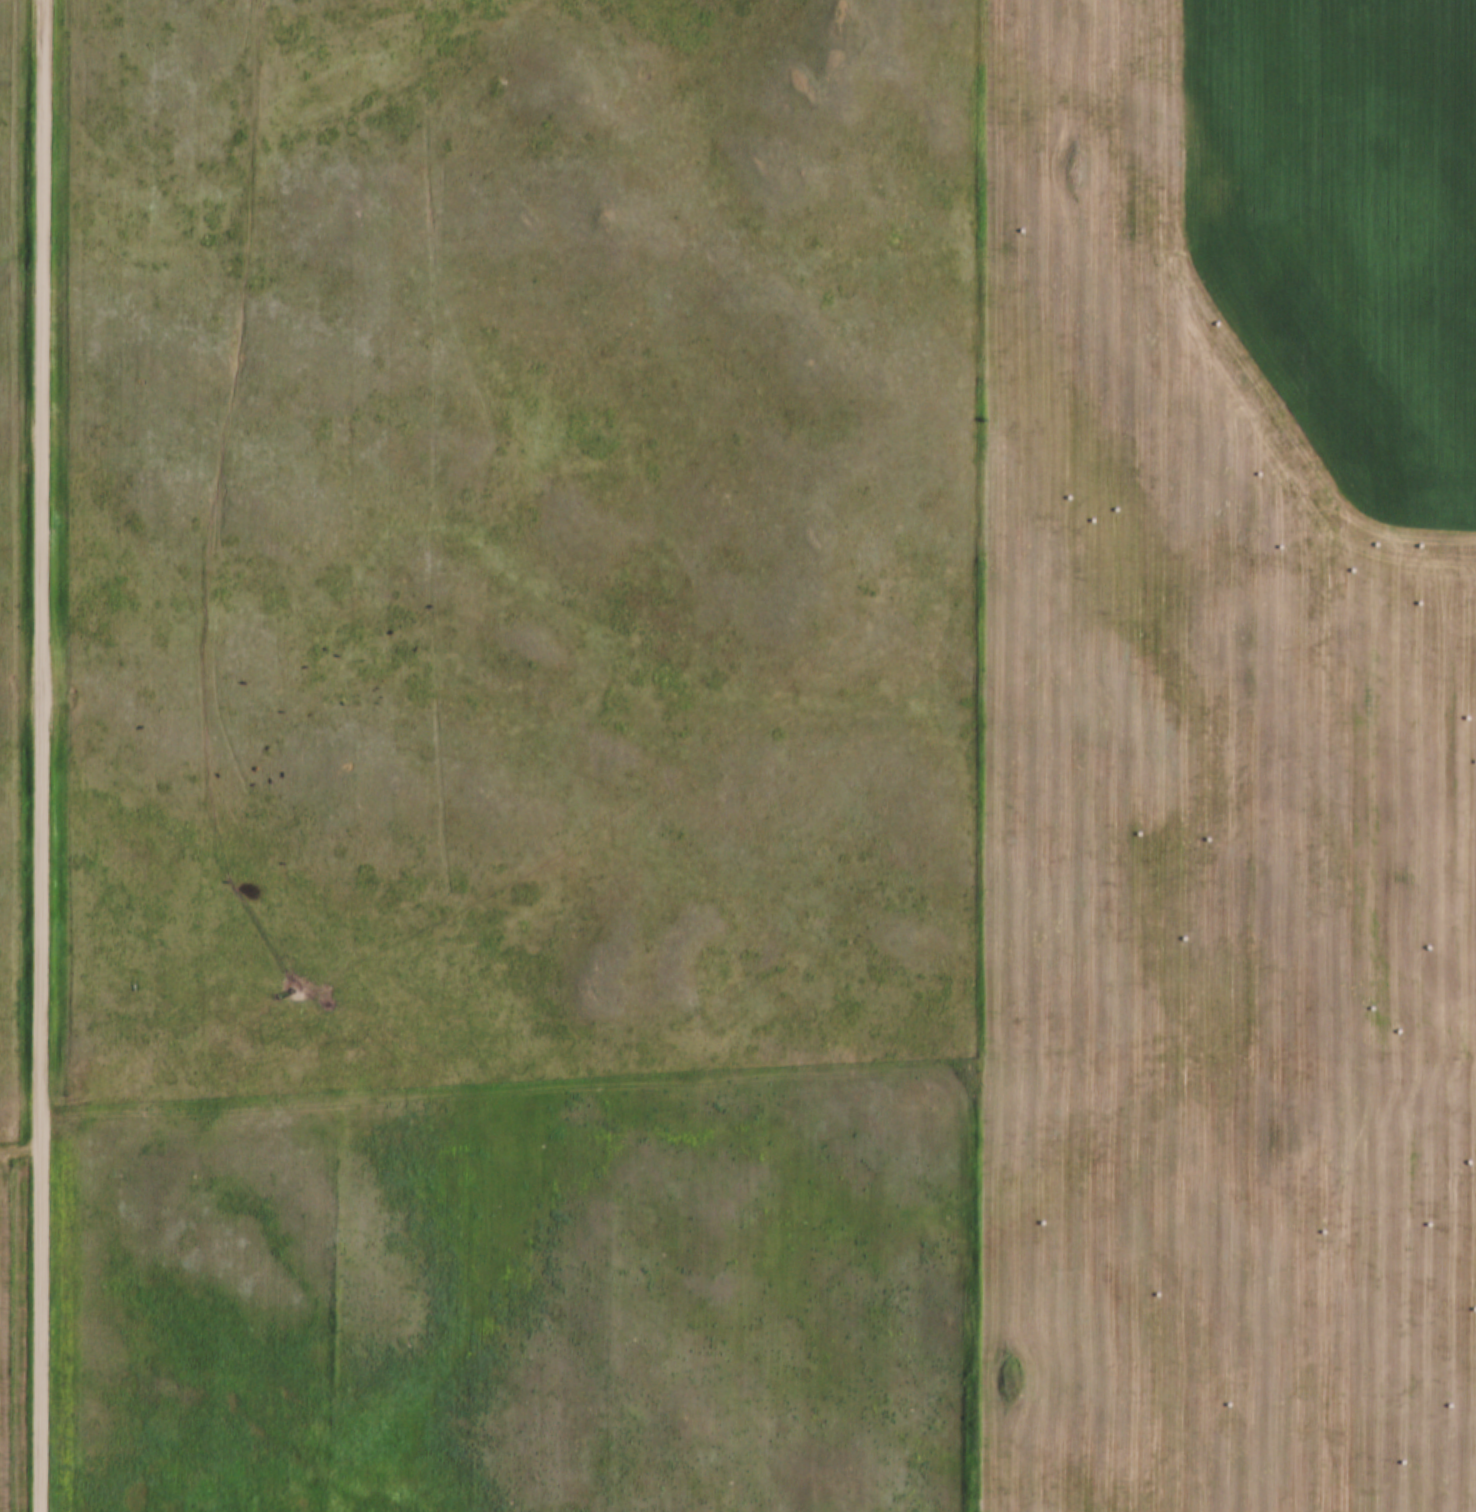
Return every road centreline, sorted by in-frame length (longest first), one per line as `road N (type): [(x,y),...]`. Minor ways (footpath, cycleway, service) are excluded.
road 1 (residential): [(47,0),(42,1511)]

